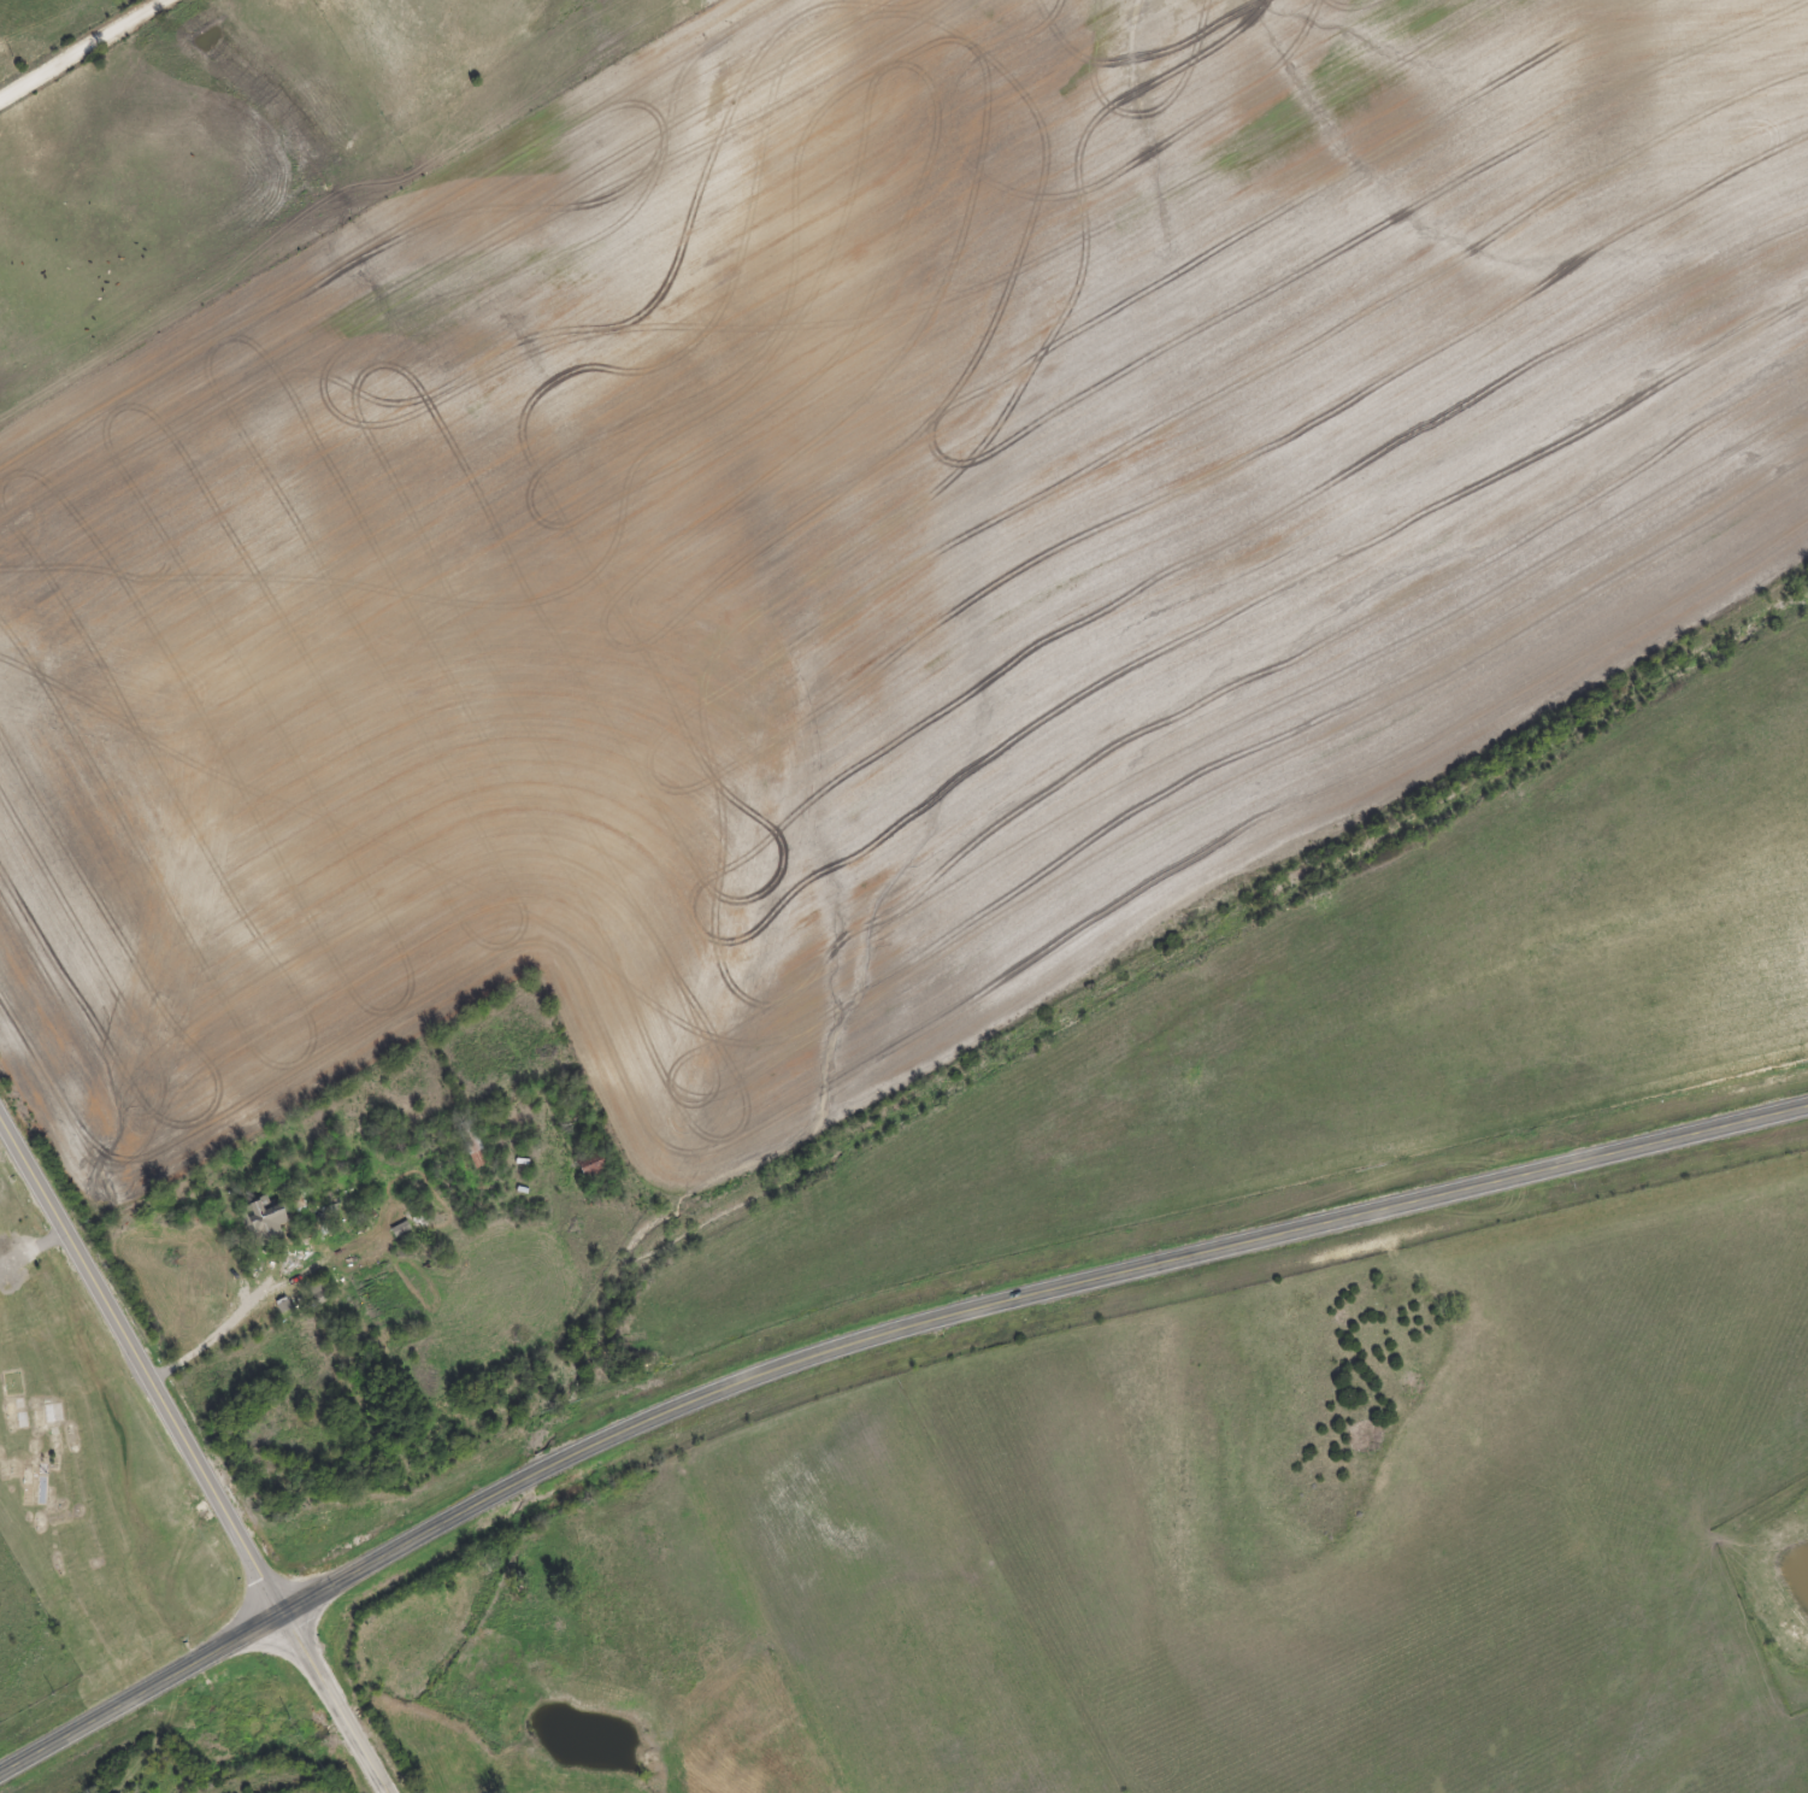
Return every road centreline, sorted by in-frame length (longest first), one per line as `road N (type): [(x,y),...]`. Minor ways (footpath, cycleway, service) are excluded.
road 1 (primary): [(0,1772),(507,1483),(759,1374),(909,1322),(1807,1105)]
road 2 (secondary): [(0,1114),(388,1792)]
road 3 (residential): [(0,102),(171,0)]

